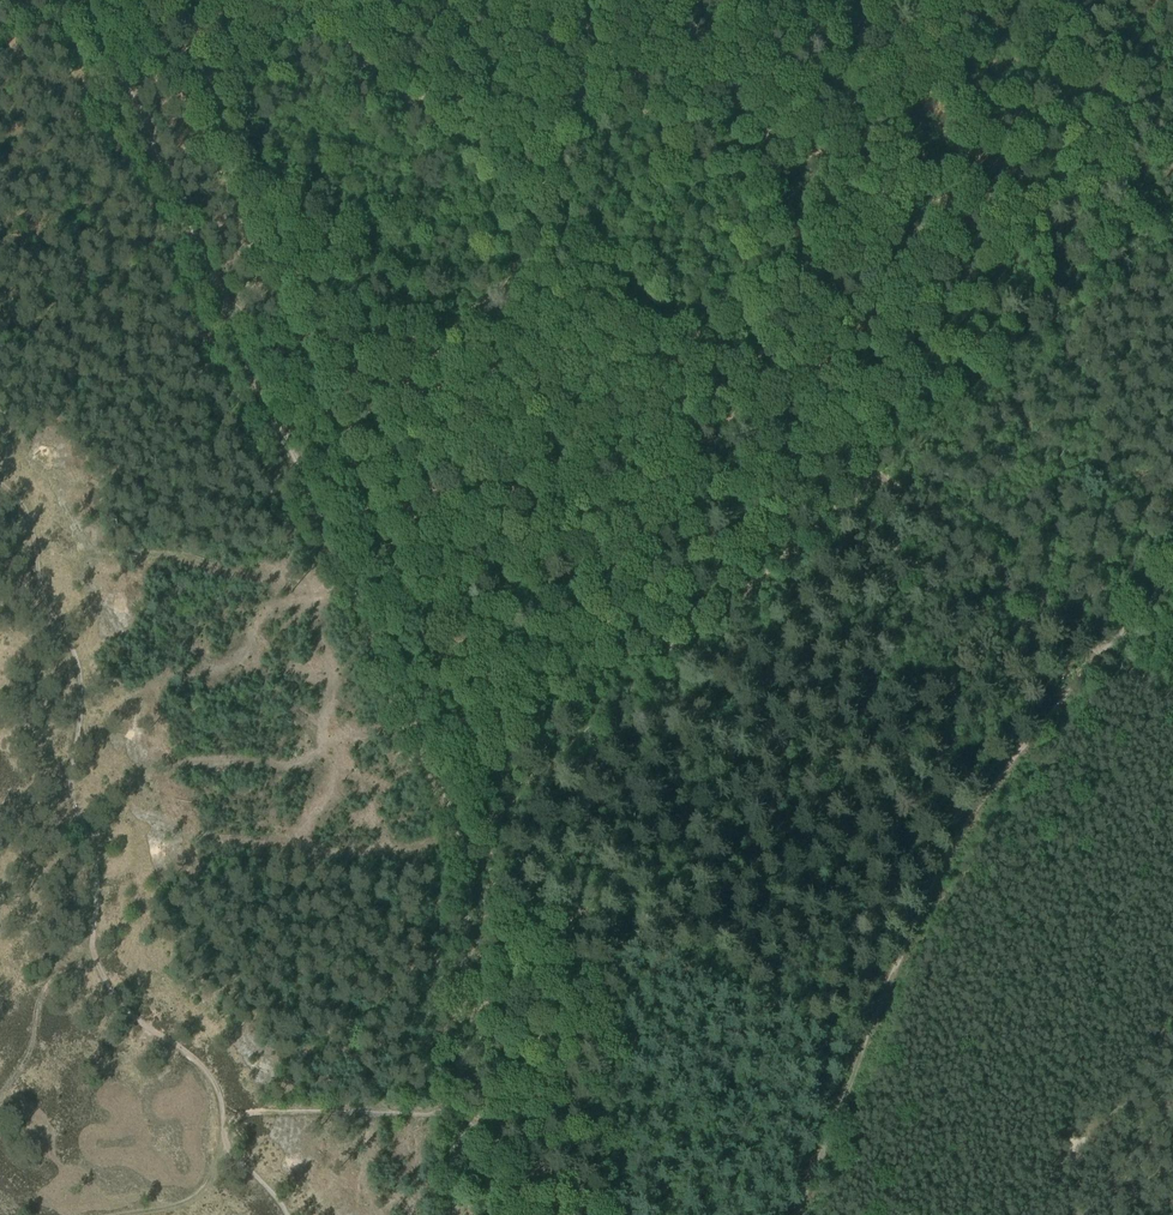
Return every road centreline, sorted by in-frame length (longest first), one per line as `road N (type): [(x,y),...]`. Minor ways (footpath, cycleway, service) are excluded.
road 1 (track): [(138,0),(501,812),(467,849),(865,1046)]
road 2 (track): [(458,1115),(473,874),(467,849),(228,311)]
road 3 (track): [(885,481),(688,659),(293,342),(242,308),(228,311)]
road 4 (track): [(293,342),(403,346),(460,328),(521,264),(541,204),(885,481)]
road 5 (track): [(1172,573),(969,820),(921,905),(797,1214)]
road 6 (track): [(94,946),(96,872),(71,779),(80,674),(41,584),(27,511),(0,482)]
road 7 (track): [(283,0),(541,204),(567,56)]
road 8 (track): [(567,56),(641,114),(741,138),(858,102),(977,0)]
road 9 (track): [(885,481),(1172,701)]
road 10 (track): [(228,311),(87,0)]
road 11 (track): [(225,1127),(258,1111),(458,1115)]
road 12 (track): [(225,1127),(202,1065),(133,1018),(94,946)]
road 13 (track): [(458,1115),(637,1214)]
road 14 (track): [(0,1096),(33,1057),(43,990),(94,946)]
road 15 (track): [(119,1214),(193,1196),(222,1142)]

